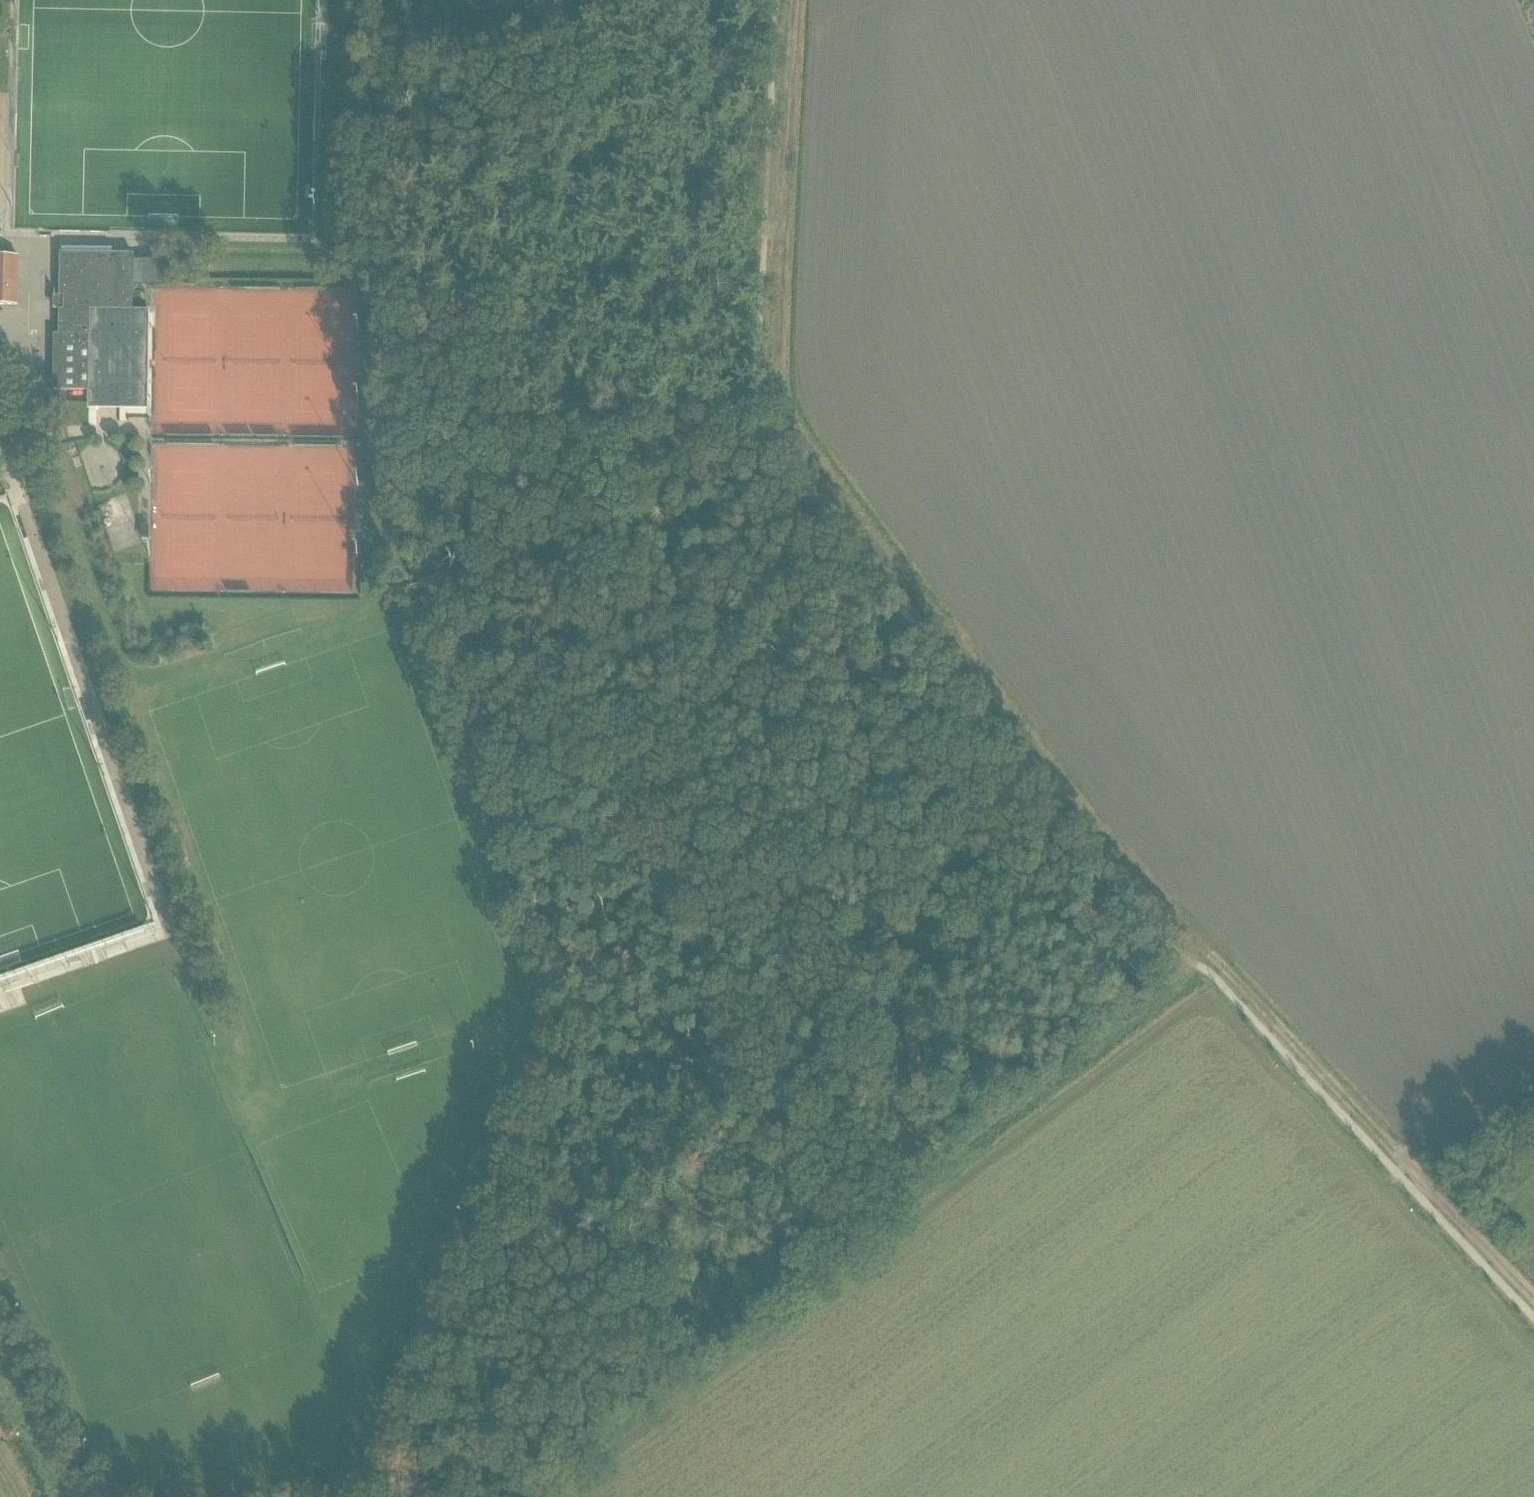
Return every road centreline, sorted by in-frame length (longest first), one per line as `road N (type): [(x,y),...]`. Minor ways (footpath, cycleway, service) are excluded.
road 1 (track): [(1202,964),(778,428),(763,381),(794,0)]
road 2 (track): [(1533,1323),(1202,964)]

